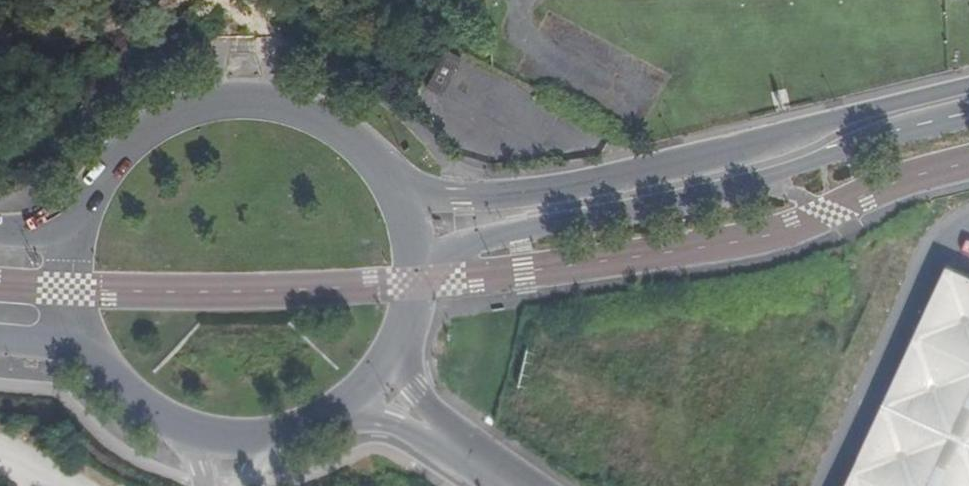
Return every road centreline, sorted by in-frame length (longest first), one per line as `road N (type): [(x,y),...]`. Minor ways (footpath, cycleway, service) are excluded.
road 1 (secondary): [(968,87),(699,161),(550,191),(401,199)]
road 2 (secondary): [(416,255),(747,190),(874,140),(968,118)]
road 3 (primary): [(401,199),(374,157),(336,125),(291,105),(242,98),(193,106),(148,127),(111,160),(85,202)]
road 4 (unclassified): [(968,218),(935,241),(826,485)]
road 5 (primary): [(110,380),(143,411),(218,441),(286,438),(367,391)]
road 6 (primary): [(85,202),(71,292),(85,339),(110,380)]
road 7 (unclassified): [(367,391),(517,485)]
road 8 (primary): [(367,391),(408,324),(416,255)]
road 9 (primary): [(0,339),(62,347),(110,380)]

